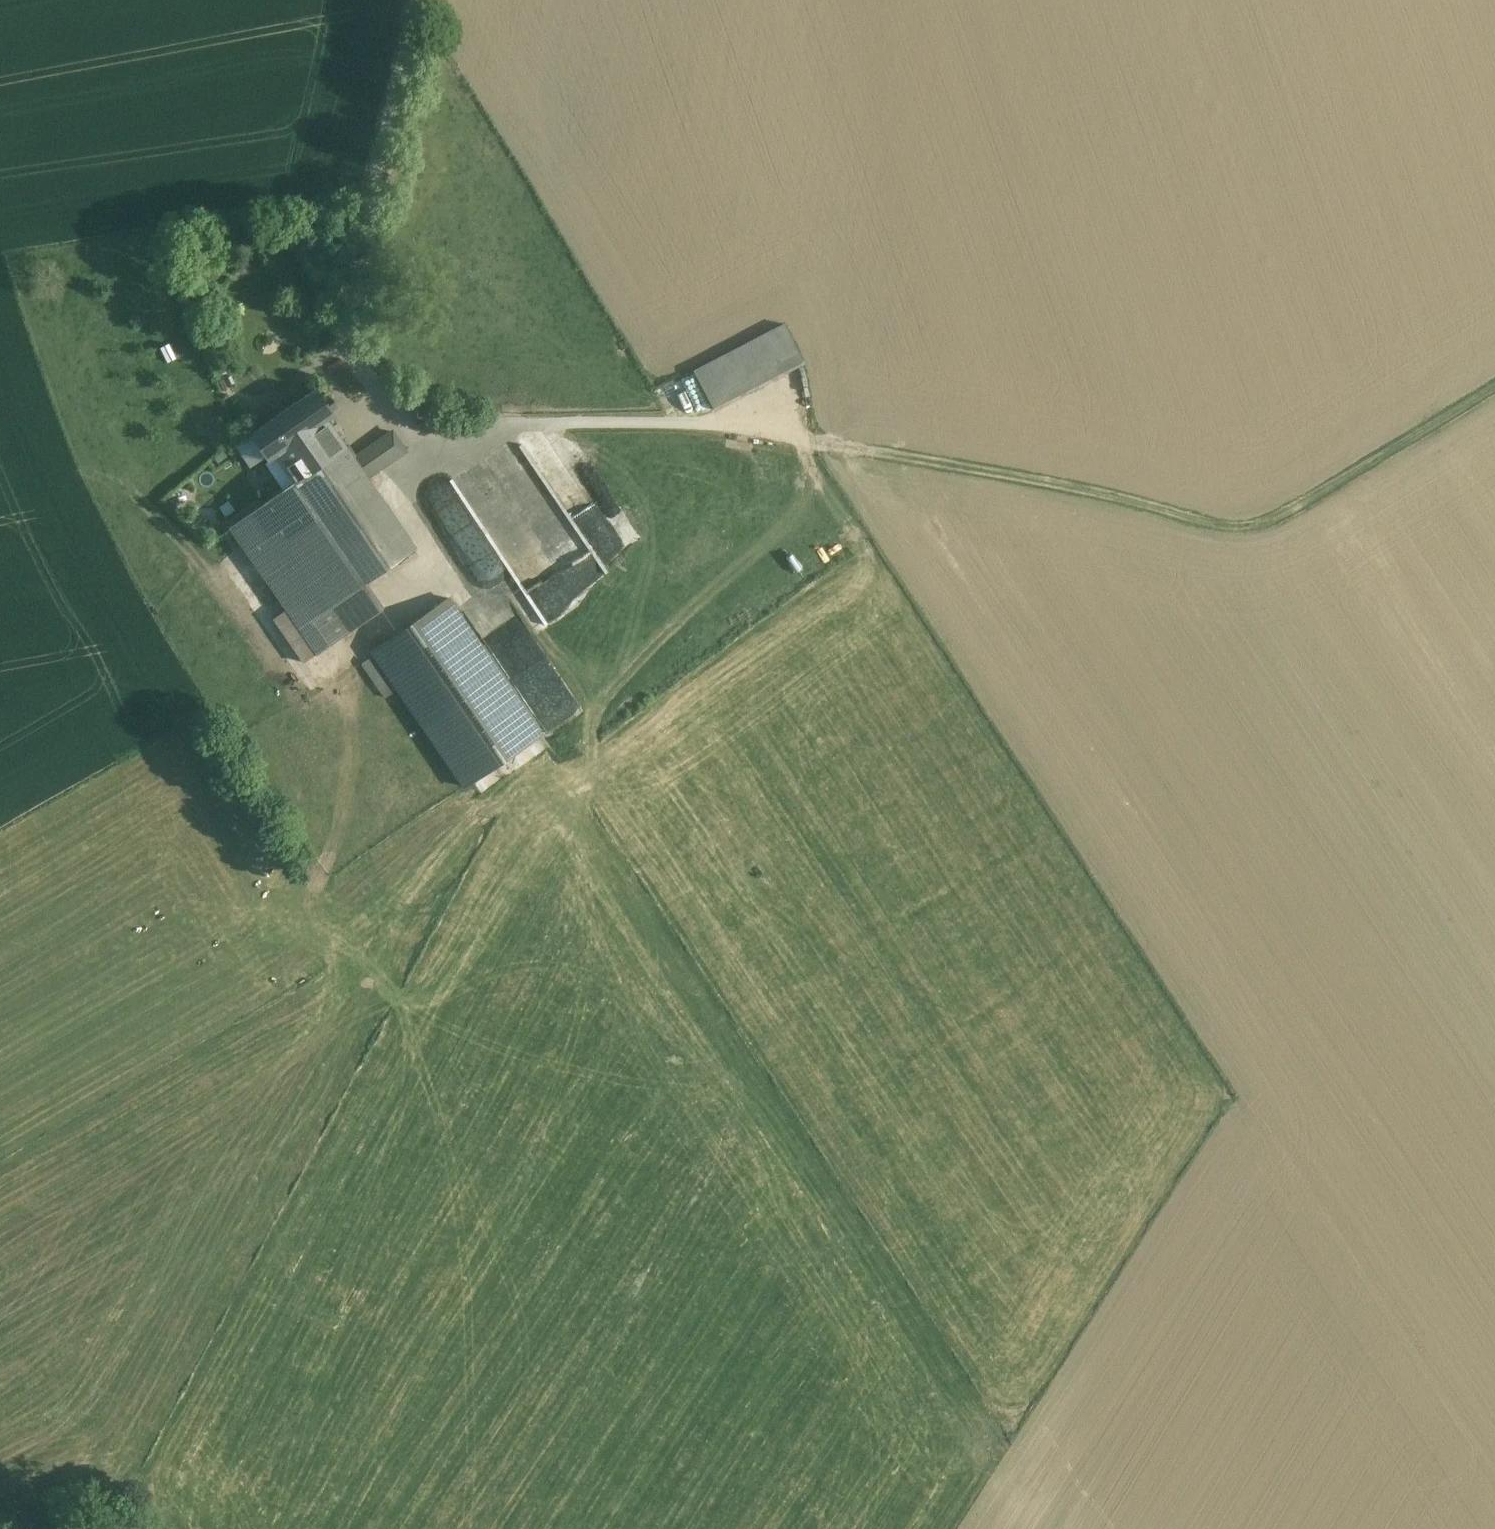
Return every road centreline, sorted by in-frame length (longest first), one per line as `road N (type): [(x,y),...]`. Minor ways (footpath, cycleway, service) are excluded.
road 1 (track): [(1494,395),(1296,513),(1250,531),(983,470),(708,423),(519,423),(450,464),(410,415)]
road 2 (track): [(413,0),(350,271),(341,353),(410,415)]

